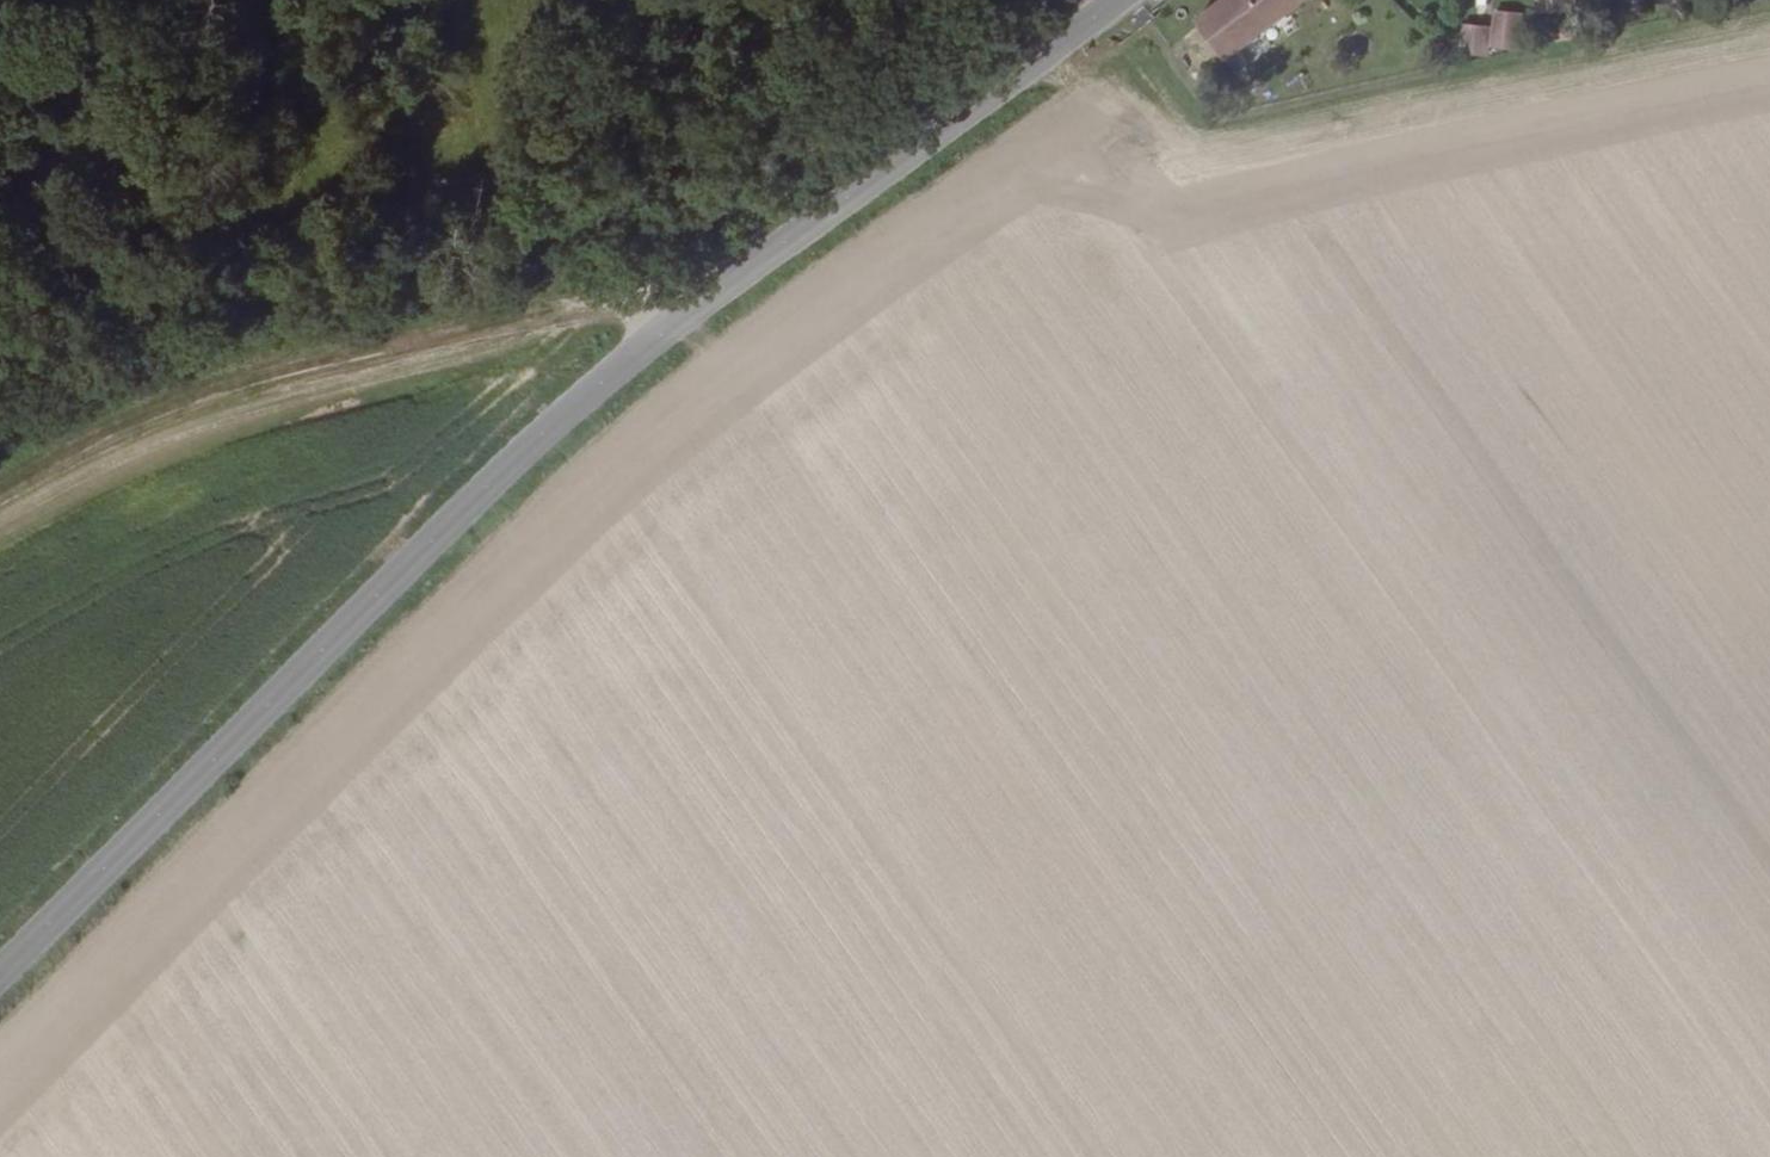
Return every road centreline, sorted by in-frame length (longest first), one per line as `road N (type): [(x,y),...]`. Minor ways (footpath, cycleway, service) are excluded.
road 1 (tertiary): [(0,974),(543,435),(722,288),(1107,0)]

